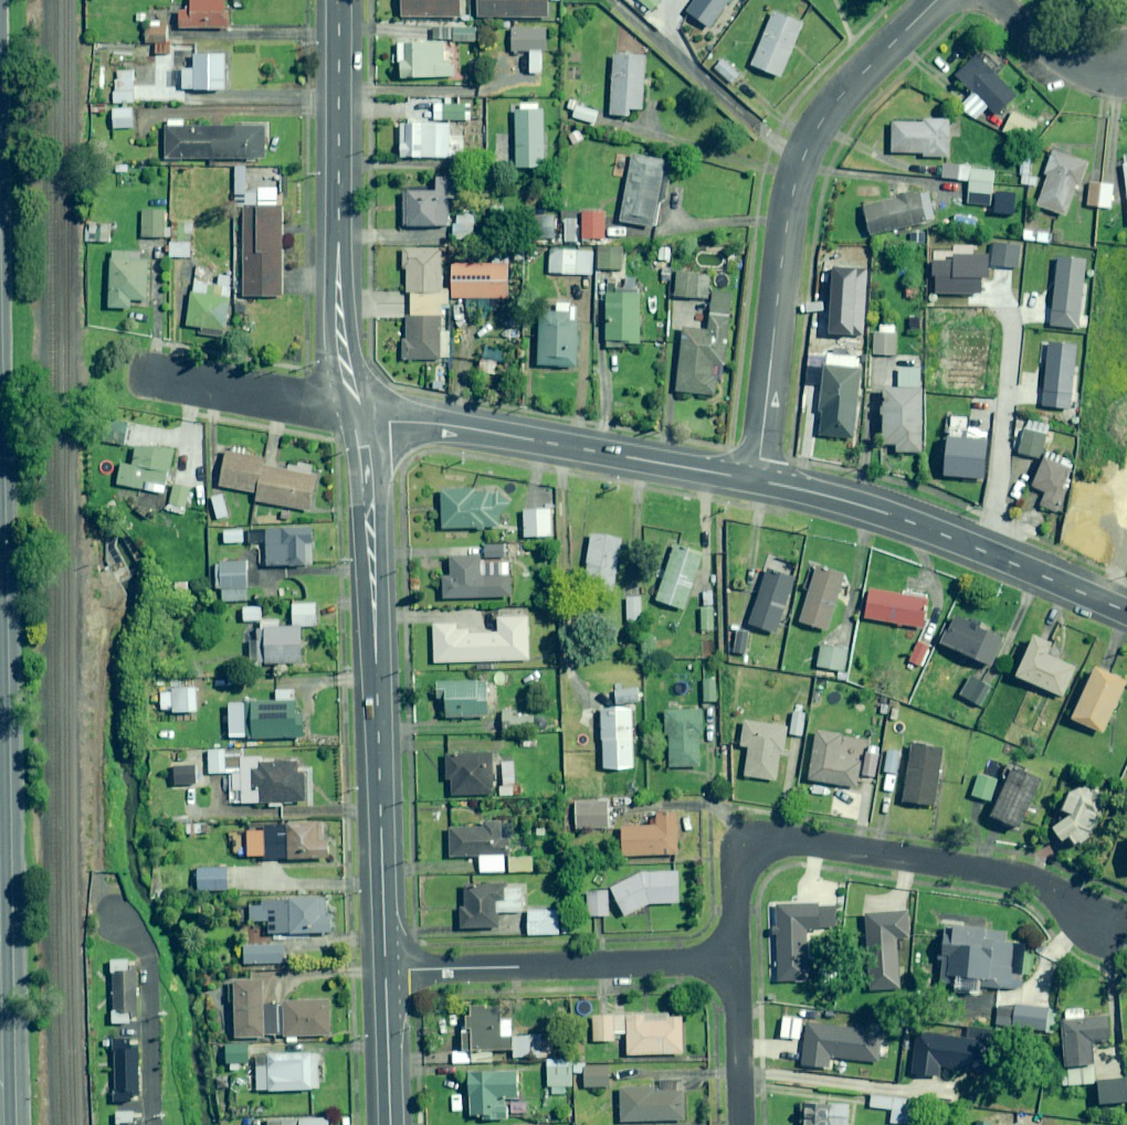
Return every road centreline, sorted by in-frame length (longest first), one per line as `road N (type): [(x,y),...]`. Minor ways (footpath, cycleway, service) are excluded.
road 1 (residential): [(359,416),(370,511),(386,971)]
road 2 (residential): [(936,0),(840,96),(806,154),(784,228),(758,481)]
road 3 (residential): [(736,962),(740,865),(769,839),(1025,876),(1097,923)]
road 4 (residential): [(338,0),(337,268),(359,416)]
road 5 (residential): [(359,416),(464,427),(758,481)]
road 6 (residential): [(758,481),(925,527),(1126,613)]
road 7 (residential): [(386,971),(736,962)]
road 8 (residential): [(155,372),(316,400),(359,416)]
road 9 (residential): [(741,1124),(736,962)]
road 10 (residential): [(386,971),(390,1124)]
road 11 (residential): [(1124,63),(1058,59),(1002,0)]

